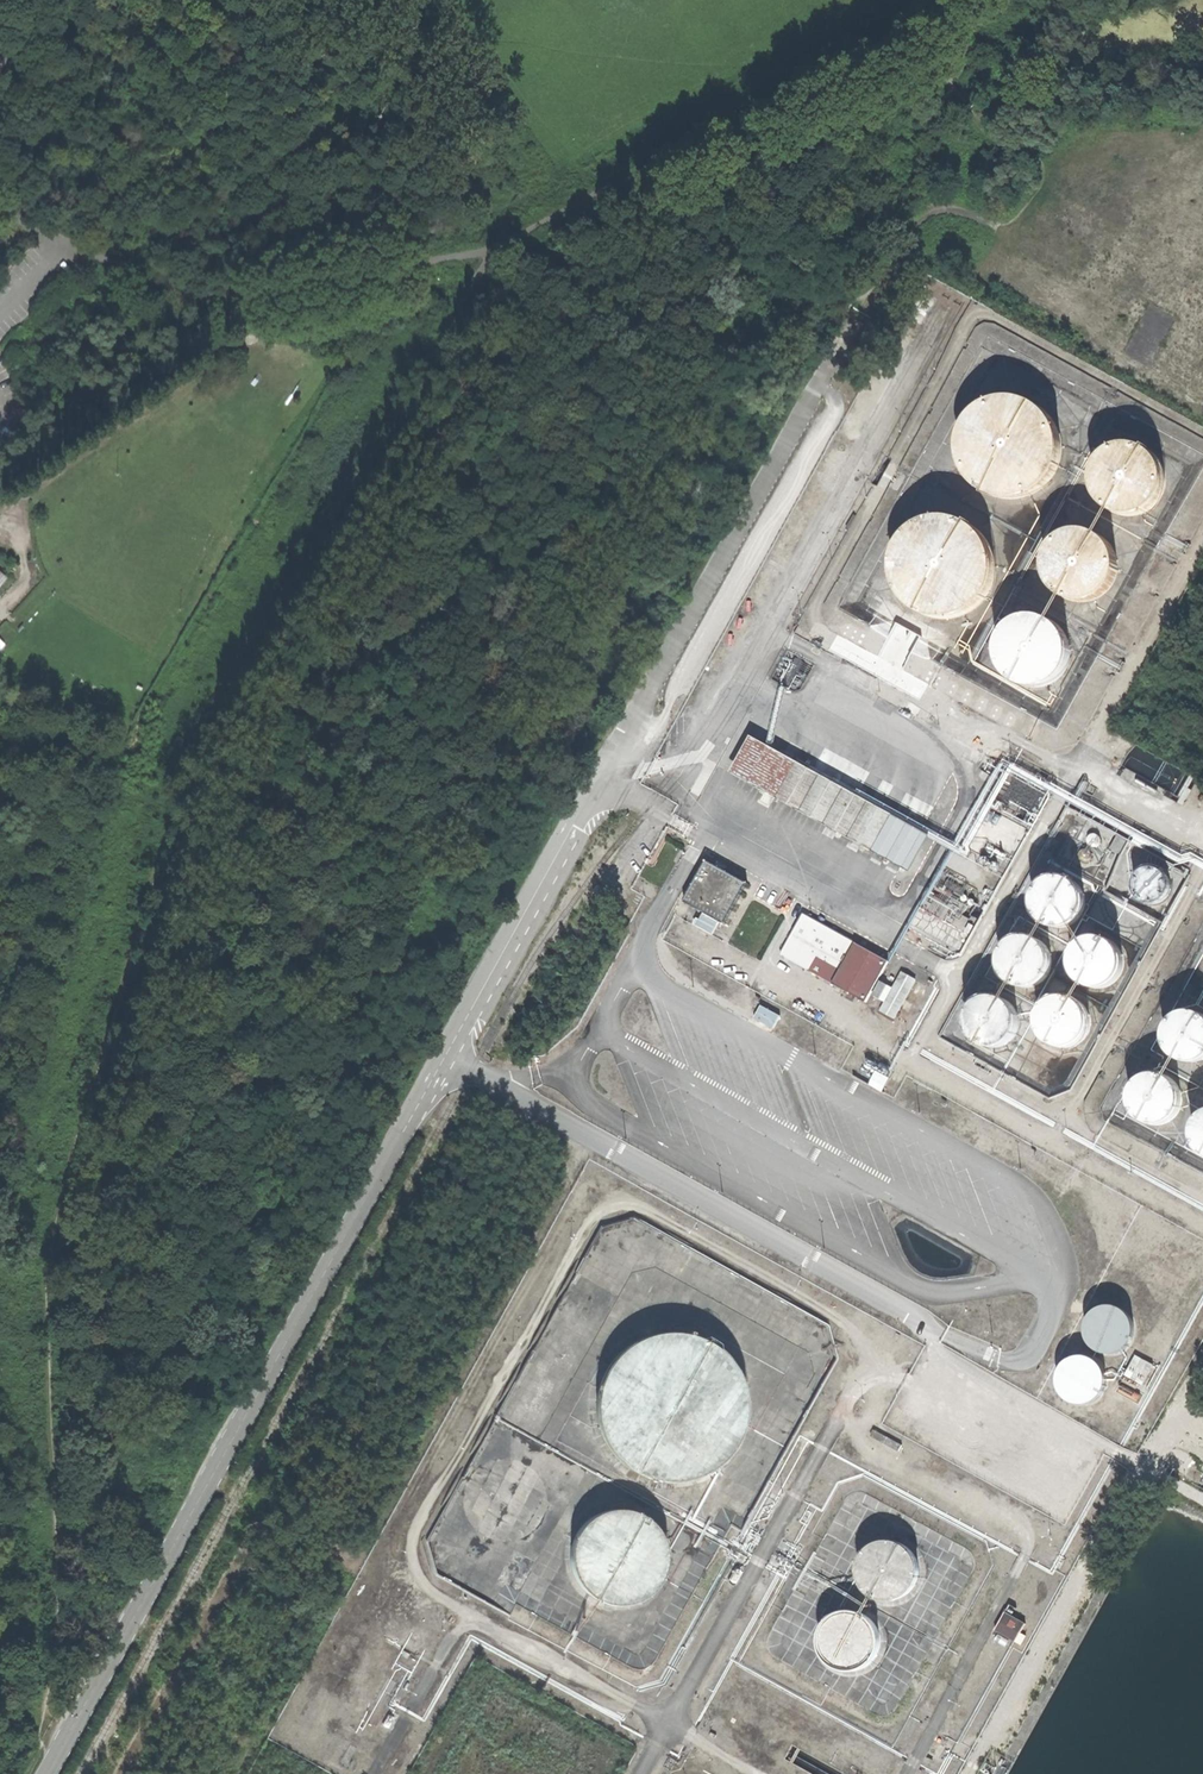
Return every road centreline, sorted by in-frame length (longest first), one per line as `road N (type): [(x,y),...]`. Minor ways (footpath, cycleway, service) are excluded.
road 1 (unclassified): [(45,1773),(650,696),(855,311)]
road 2 (track): [(54,1757),(46,1709),(59,1591),(49,1247),(195,738),(492,249)]
road 3 (track): [(492,249),(920,16),(936,0)]
road 4 (track): [(411,265),(209,301),(0,209)]

